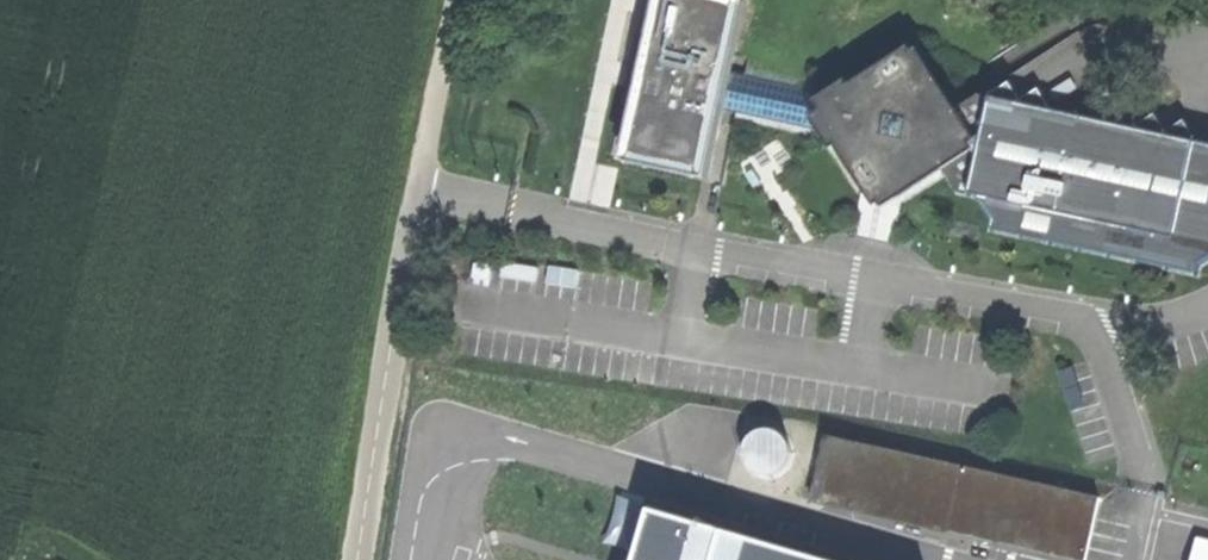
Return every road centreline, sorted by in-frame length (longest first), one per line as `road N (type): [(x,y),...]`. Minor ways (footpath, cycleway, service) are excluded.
road 1 (unclassified): [(354,559),(418,191)]
road 2 (unclassified): [(460,0),(418,191)]

